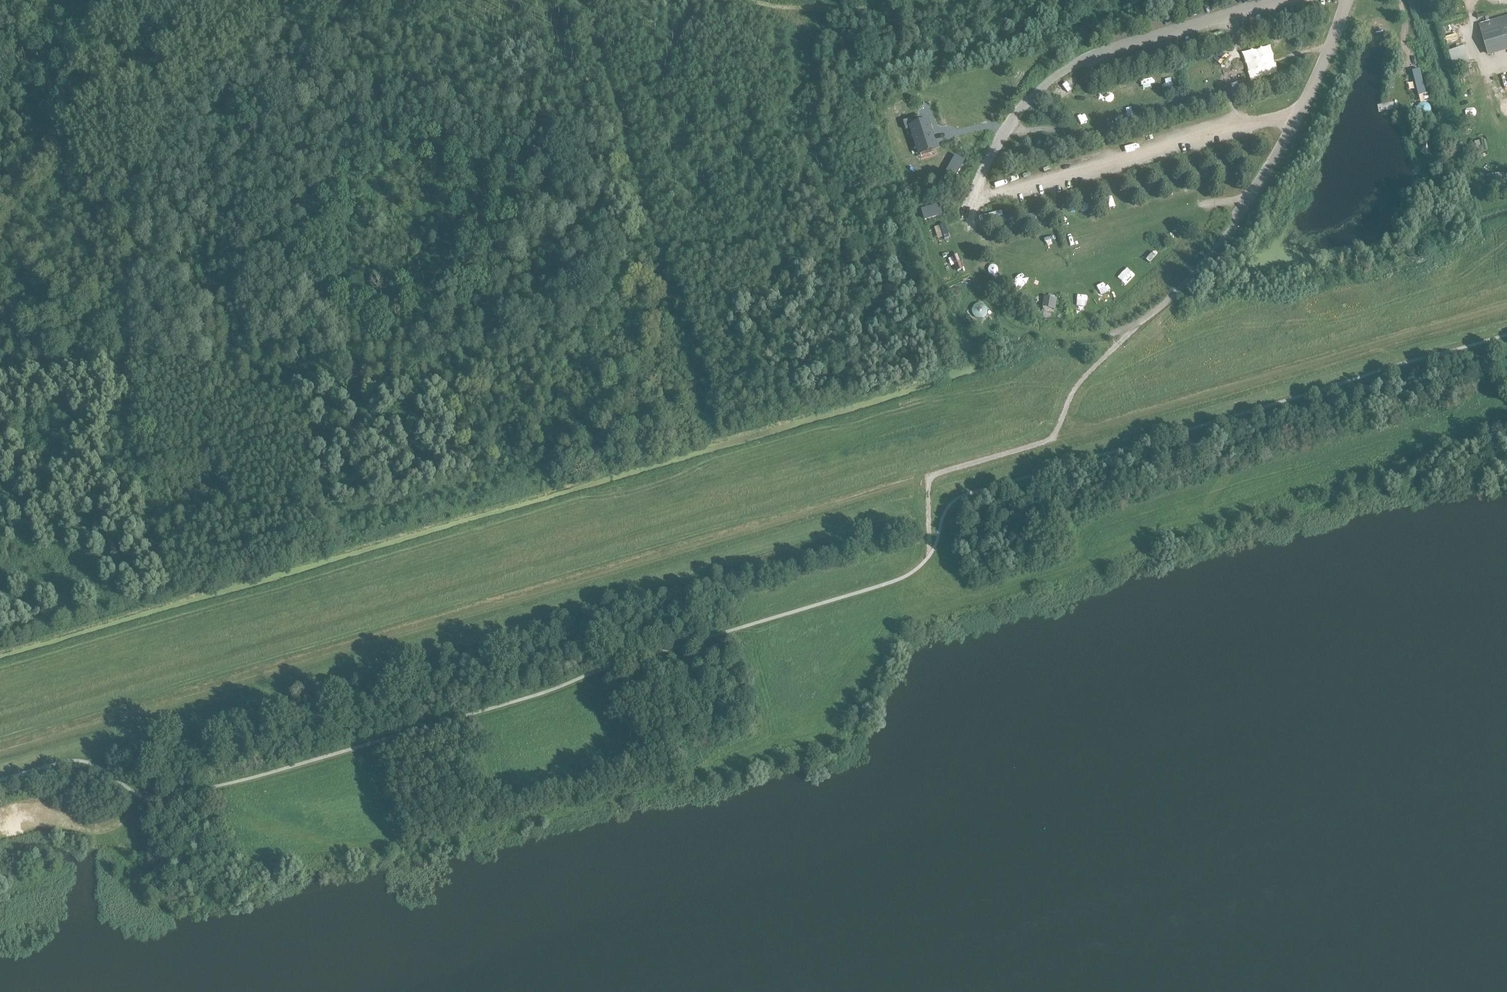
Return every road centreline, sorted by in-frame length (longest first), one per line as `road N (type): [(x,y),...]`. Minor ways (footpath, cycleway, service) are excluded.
road 1 (unclassified): [(1131,328),(1173,295),(1251,198),(1310,95),(1347,0)]
road 2 (unclassified): [(969,198),(1020,111),(1059,74),(1281,0)]

